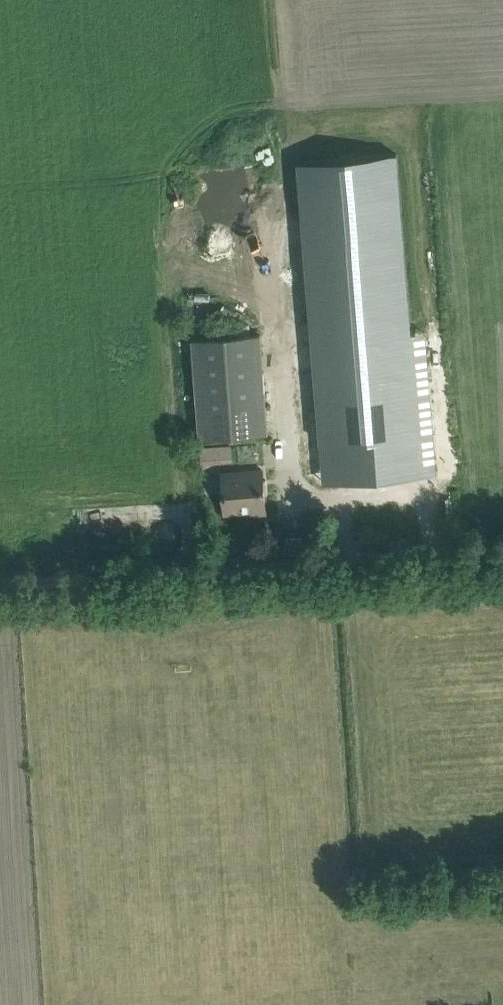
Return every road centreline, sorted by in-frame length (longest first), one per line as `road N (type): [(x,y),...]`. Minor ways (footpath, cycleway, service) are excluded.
road 1 (track): [(0,584),(343,563)]
road 2 (unclassified): [(343,563),(502,551)]

